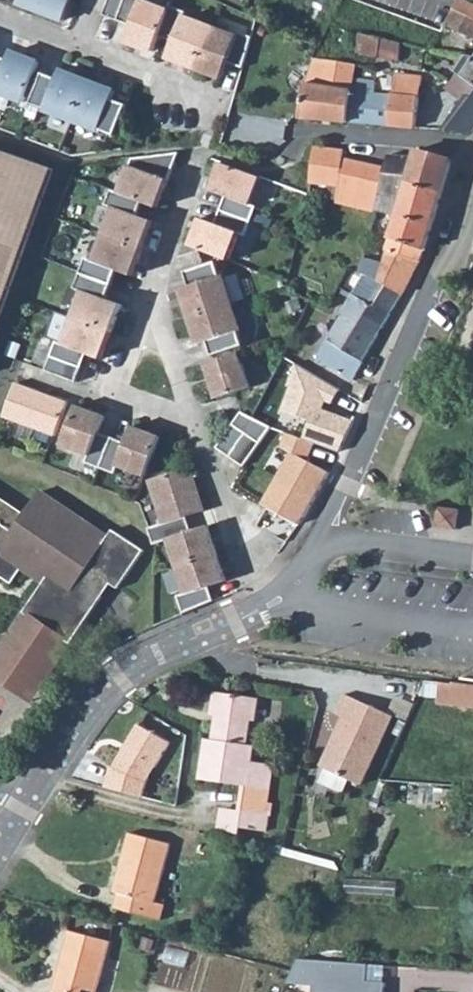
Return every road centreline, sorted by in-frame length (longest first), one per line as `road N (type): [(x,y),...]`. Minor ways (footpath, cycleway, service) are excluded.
road 1 (residential): [(0,19),(175,85),(196,113),(200,155),(152,297),(238,542),(287,594)]
road 2 (residential): [(0,856),(89,715),(126,676),(287,594)]
road 3 (residential): [(472,176),(318,543)]
road 4 (residential): [(472,558),(318,543)]

